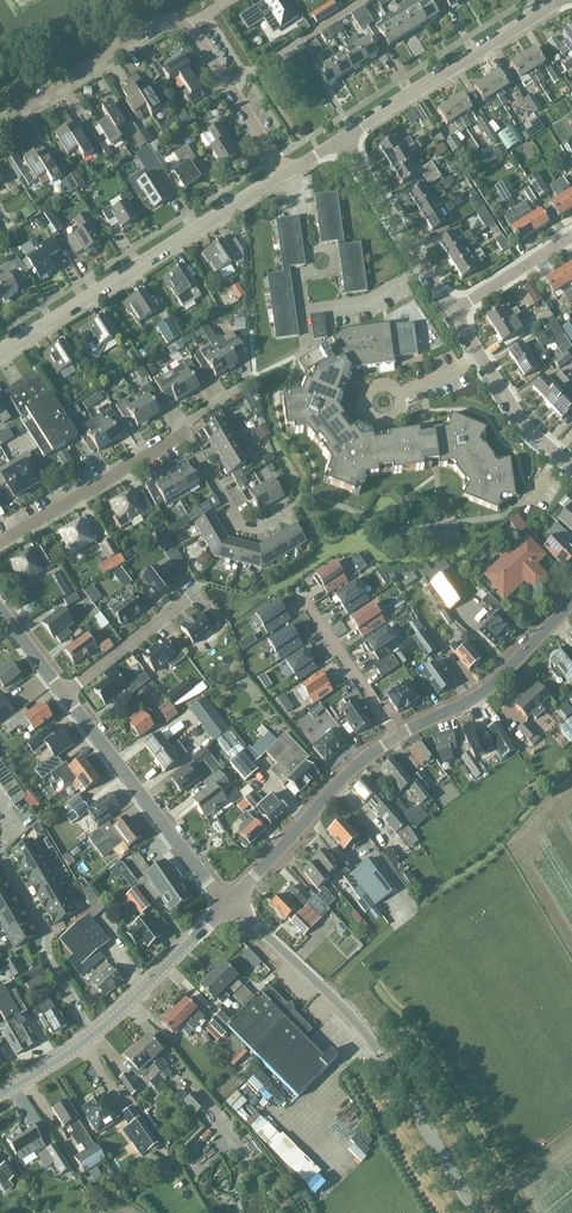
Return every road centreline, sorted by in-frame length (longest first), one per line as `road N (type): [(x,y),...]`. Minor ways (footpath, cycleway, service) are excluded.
road 1 (unclassified): [(474,1212),(370,1040),(231,901)]
road 2 (residential): [(0,355),(284,175)]
road 3 (unclassified): [(227,904),(65,692)]
road 4 (residential): [(344,138),(559,0)]
road 5 (tertiary): [(231,901),(357,765),(395,737)]
road 6 (tertiary): [(395,737),(485,691),(571,602)]
road 7 (residential): [(187,28),(157,22),(0,126)]
road 8 (residential): [(0,541),(185,433)]
road 9 (residential): [(92,1037),(45,958),(45,930),(1,857)]
road 10 (residential): [(451,311),(344,138)]
road 11 (residential): [(571,469),(521,417),(451,311)]
road 12 (tertiary): [(92,1037),(227,904)]
road 13 (residential): [(284,175),(187,28)]
road 14 (residential): [(395,737),(303,597)]
road 15 (residential): [(289,510),(253,531),(238,525),(185,433)]
road 16 (residential): [(65,692),(187,601)]
road 17 (residential): [(451,311),(571,234)]

